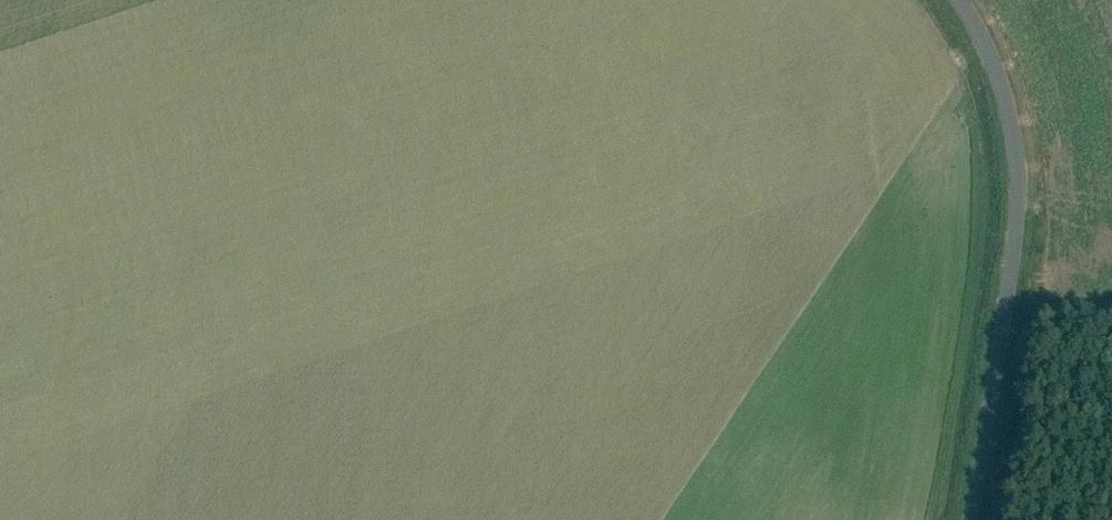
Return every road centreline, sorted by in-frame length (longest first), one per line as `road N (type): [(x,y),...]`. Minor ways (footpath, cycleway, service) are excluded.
road 1 (unclassified): [(970,519),(1017,209),(1005,100),(990,50),(956,0)]

